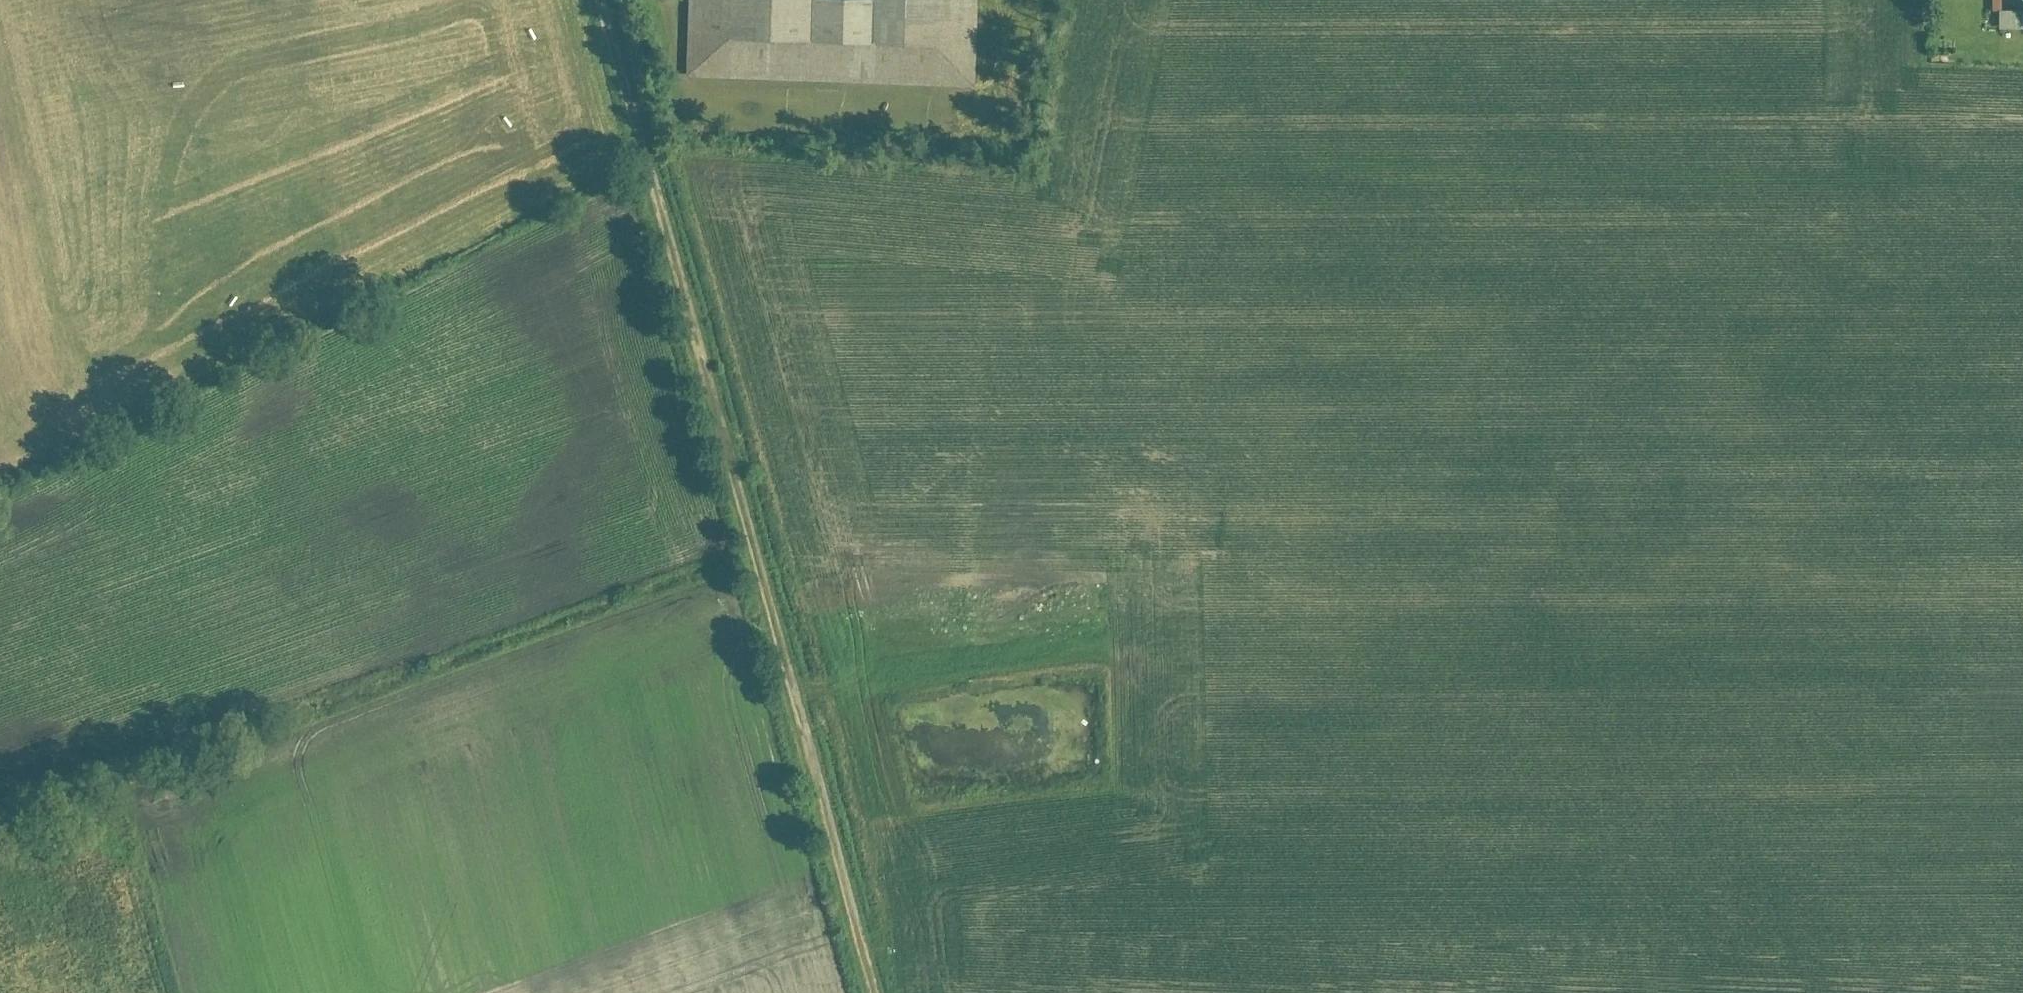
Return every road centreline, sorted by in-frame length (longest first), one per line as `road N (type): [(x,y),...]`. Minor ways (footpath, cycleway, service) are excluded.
road 1 (track): [(603,0),(879,992)]

